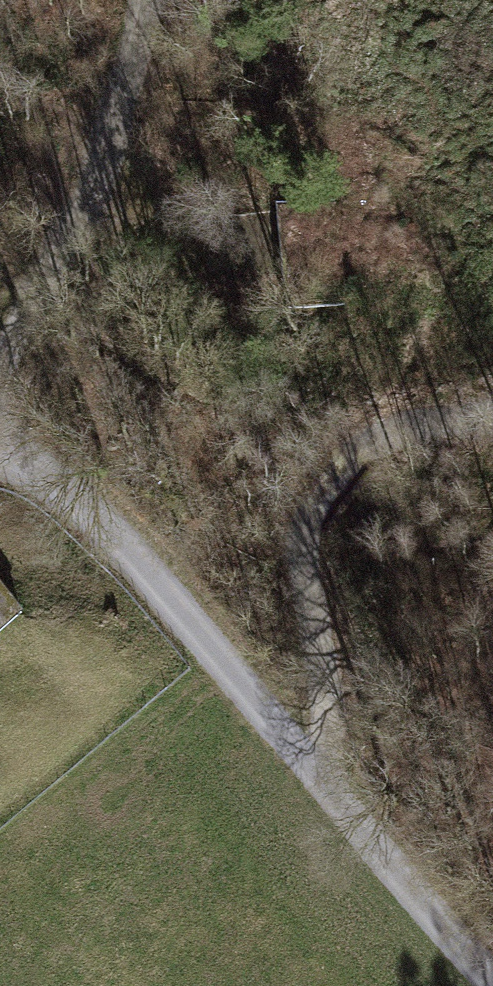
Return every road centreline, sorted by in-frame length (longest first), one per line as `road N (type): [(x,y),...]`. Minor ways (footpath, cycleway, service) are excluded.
road 1 (track): [(0,462),(128,564),(344,805)]
road 2 (track): [(0,390),(122,131)]
road 3 (track): [(344,805),(492,982)]
road 4 (track): [(90,197),(275,261)]
road 5 (track): [(122,131),(152,0)]

